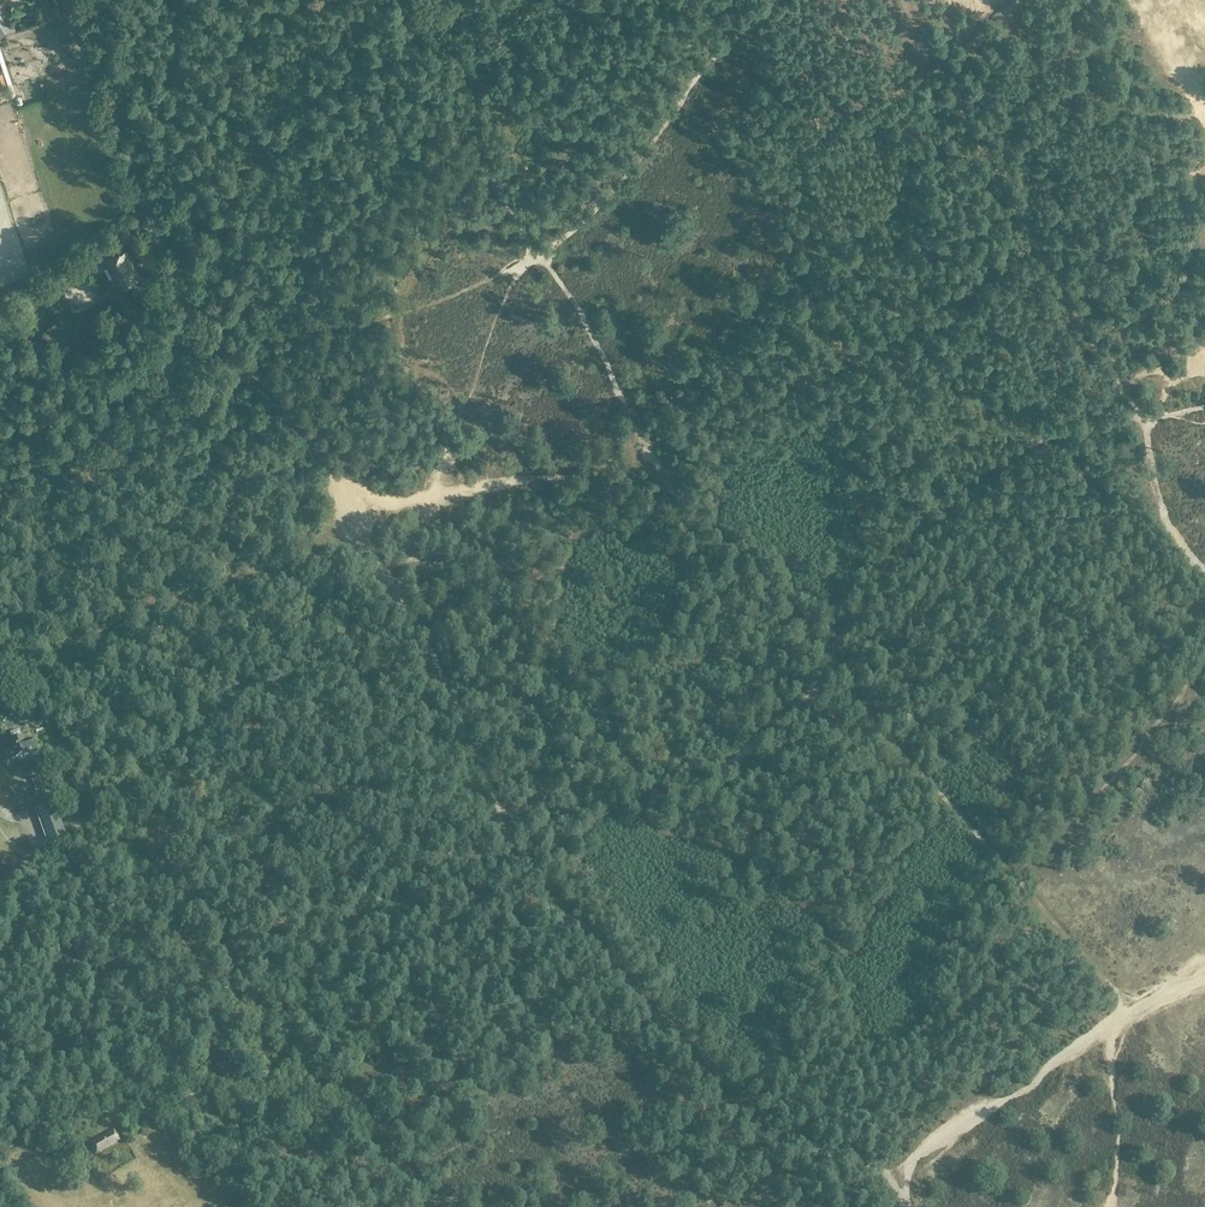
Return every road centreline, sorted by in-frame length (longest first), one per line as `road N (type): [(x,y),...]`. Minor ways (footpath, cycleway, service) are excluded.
road 1 (track): [(82,1111),(92,1041),(77,828),(50,747),(38,669),(54,472),(181,310)]
road 2 (track): [(0,1153),(62,1105),(95,1112),(177,1102),(238,1068),(342,974),(443,944),(467,917),(491,868),(510,853)]
road 3 (track): [(500,818),(425,640),(368,555),(288,405),(180,306)]
road 4 (track): [(898,1181),(734,1112),(510,853)]
road 5 (track): [(1204,979),(1133,1010),(1069,1051),(1034,1085),(956,1125),(898,1181)]
road 6 (track): [(488,1206),(264,1144),(177,1102)]
road 7 (unclassified): [(180,306),(74,0)]

